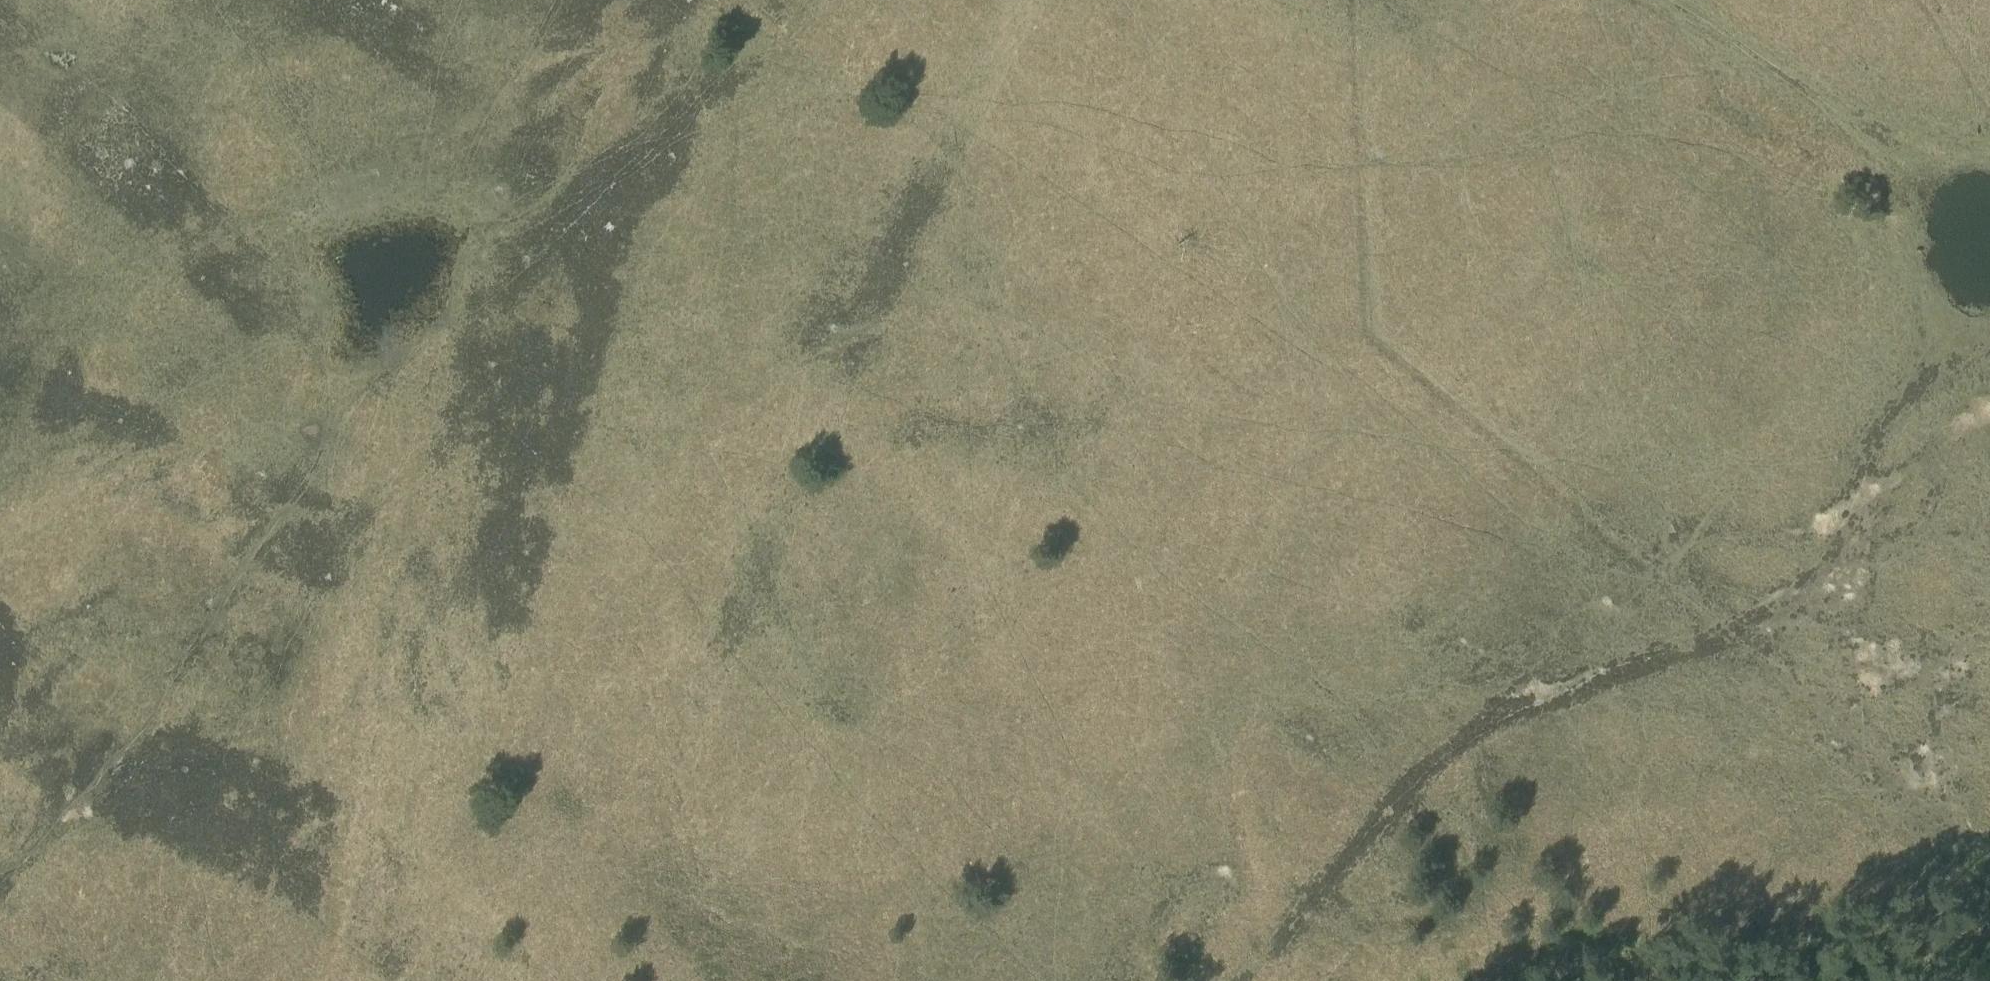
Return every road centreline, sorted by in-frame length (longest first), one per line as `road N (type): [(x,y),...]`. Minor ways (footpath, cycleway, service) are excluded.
road 1 (track): [(1669,0),(1926,176)]

